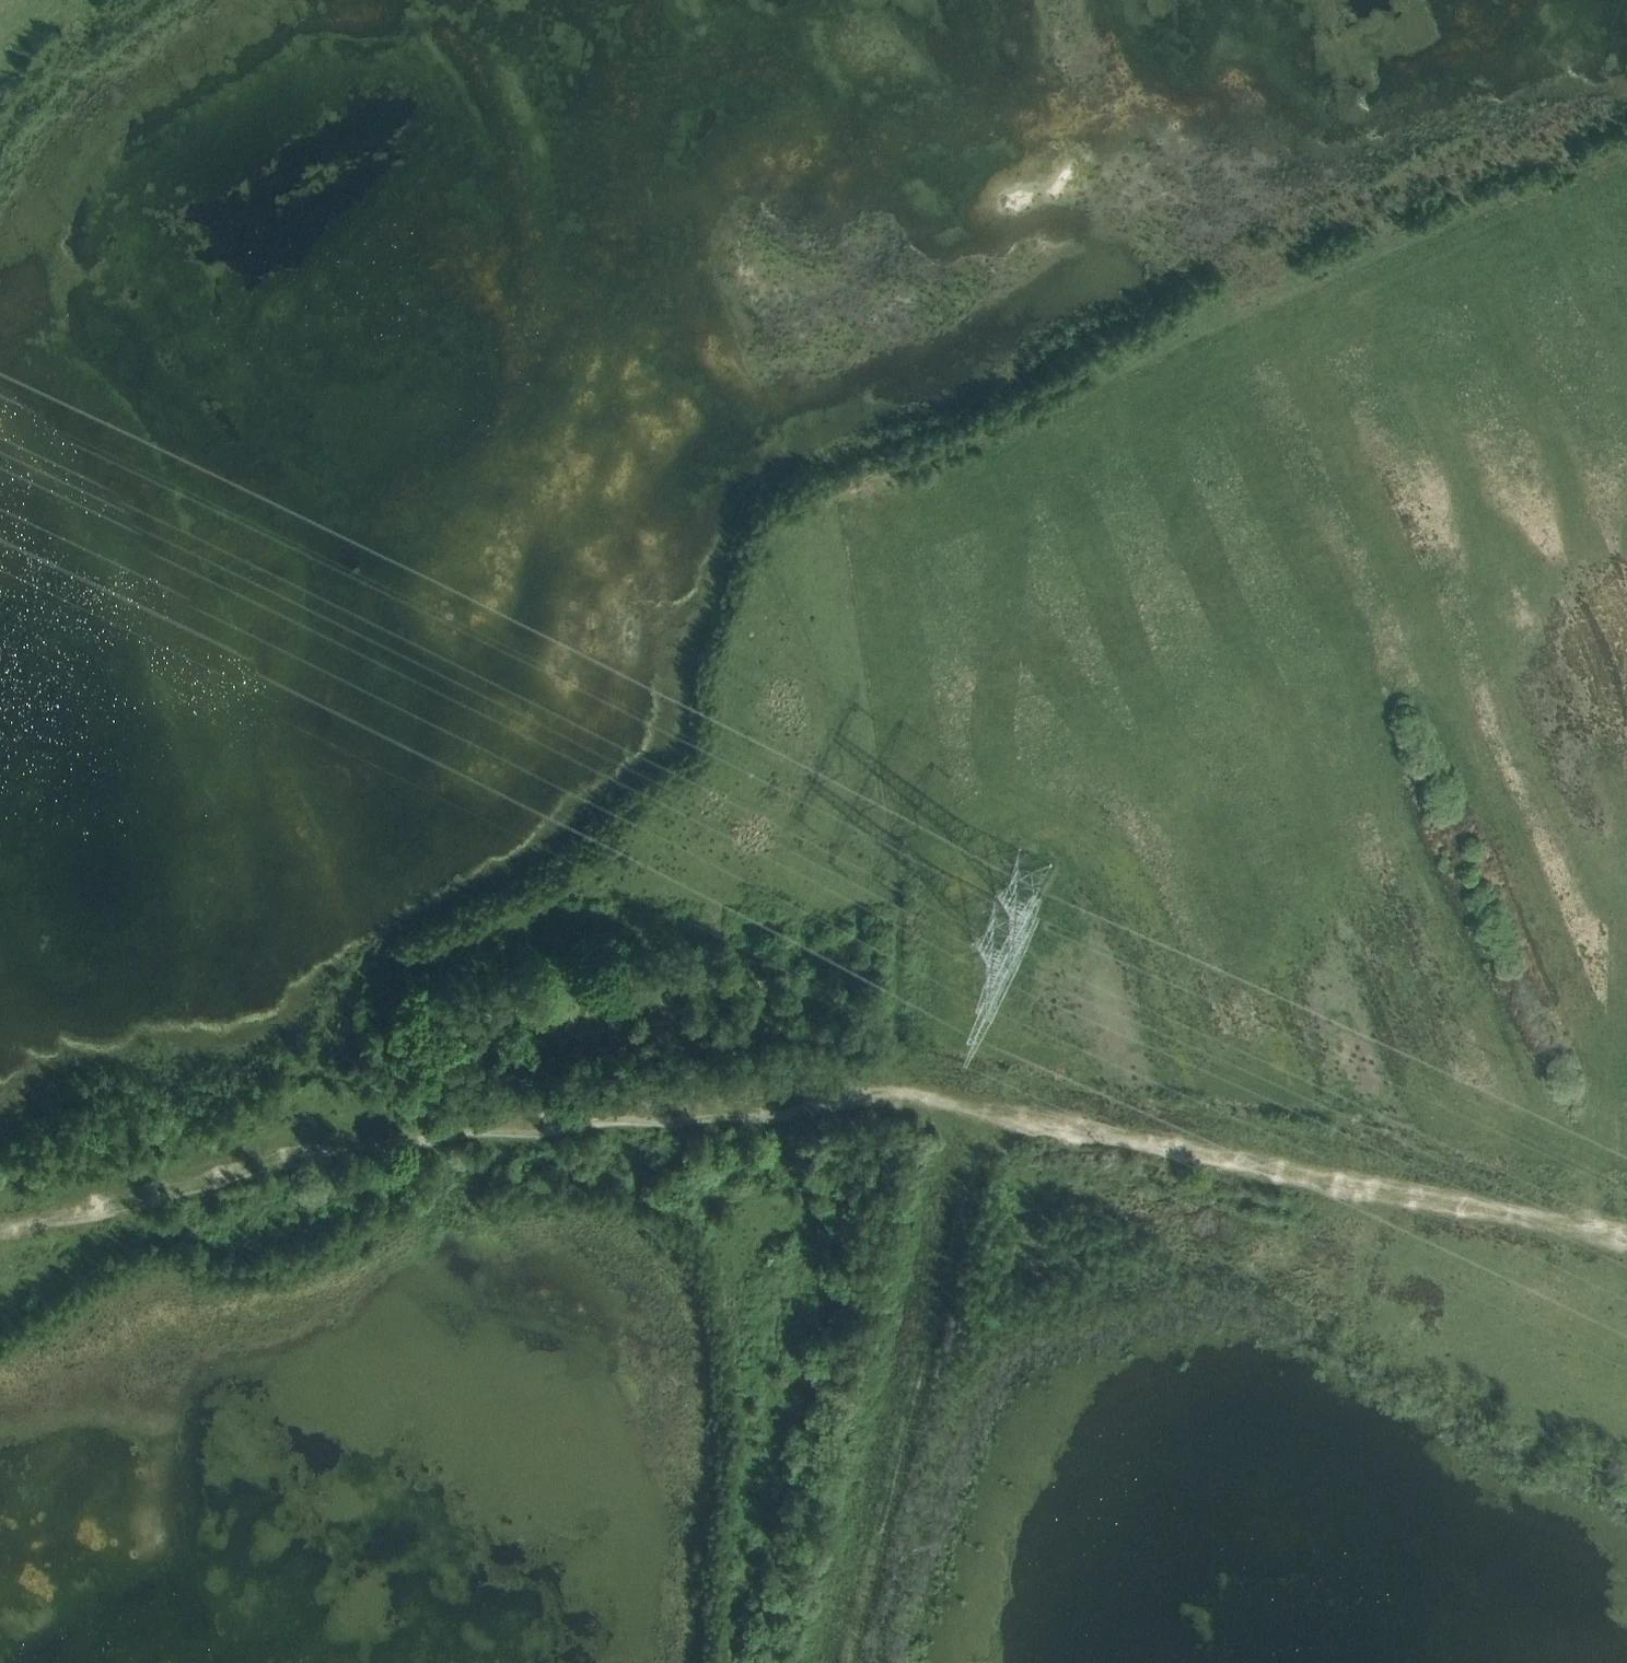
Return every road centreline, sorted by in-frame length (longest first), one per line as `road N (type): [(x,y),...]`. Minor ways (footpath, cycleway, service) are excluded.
road 1 (track): [(1626,1230),(875,1095),(443,1132),(0,1234)]

